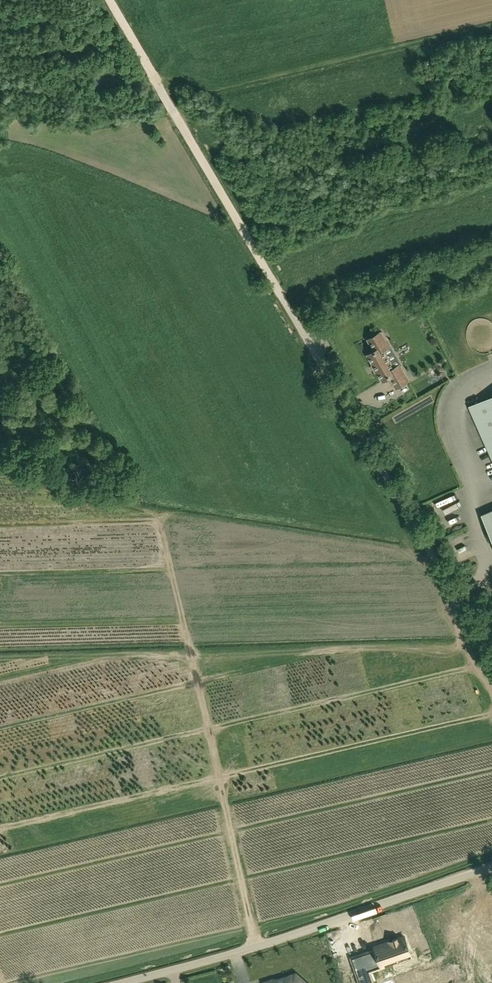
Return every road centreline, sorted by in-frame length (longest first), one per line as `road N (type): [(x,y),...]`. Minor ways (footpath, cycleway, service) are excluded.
road 1 (track): [(304,337),(109,0)]
road 2 (unclassified): [(121,982),(260,946),(491,868)]
road 3 (unclassified): [(491,662),(304,337)]

